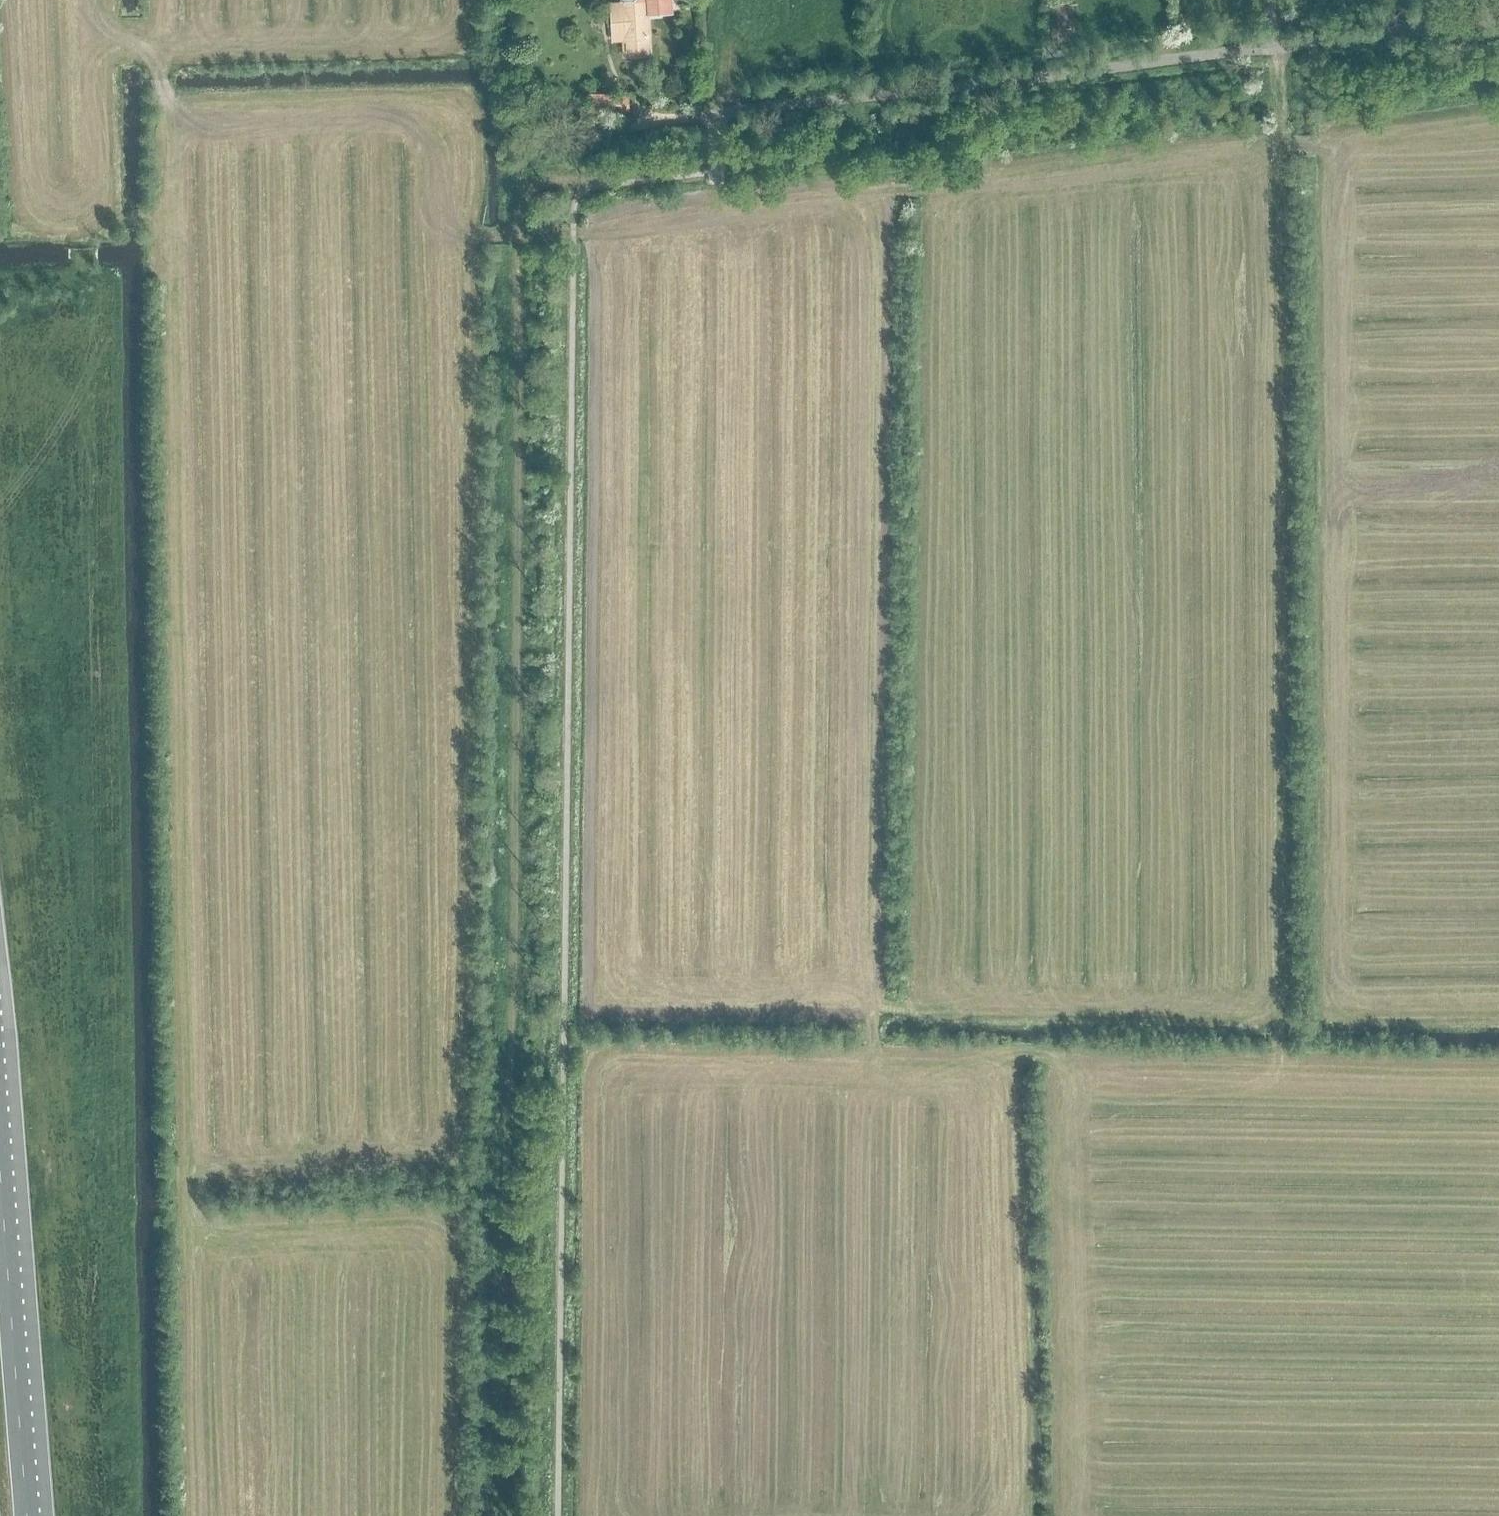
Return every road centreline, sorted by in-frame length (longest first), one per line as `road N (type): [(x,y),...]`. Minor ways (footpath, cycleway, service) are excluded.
road 1 (unclassified): [(717,115),(1273,48)]
road 2 (trunk): [(27,1515),(0,1173)]
road 3 (unclassified): [(1273,48),(1498,19)]

